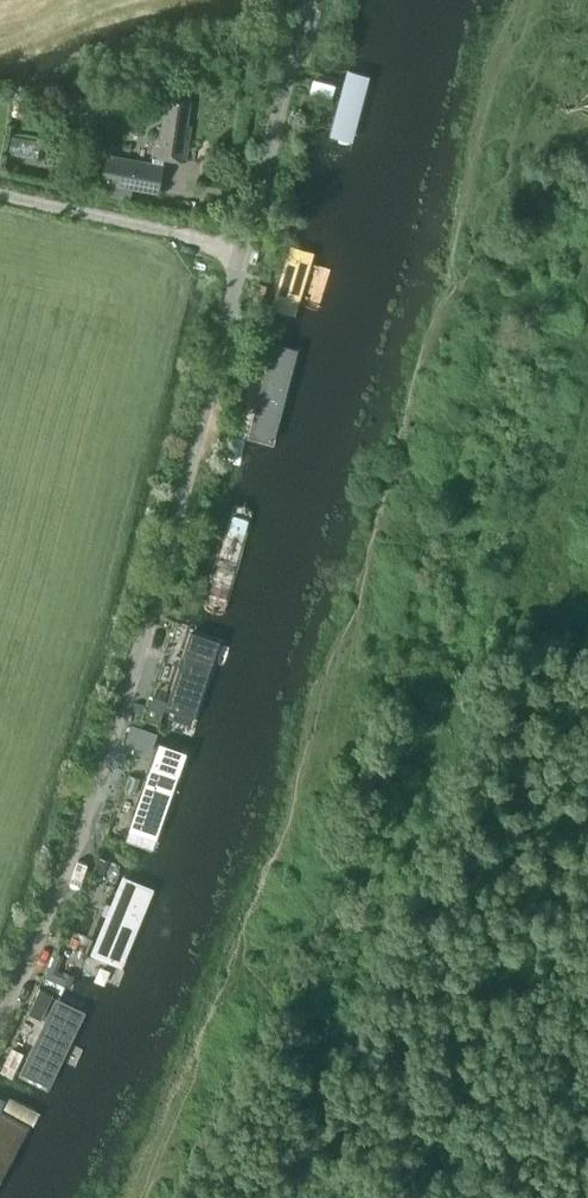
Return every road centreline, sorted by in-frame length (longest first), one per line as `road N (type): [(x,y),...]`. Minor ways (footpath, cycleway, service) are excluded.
road 1 (unclassified): [(0,1012),(103,761),(170,540),(307,0)]

